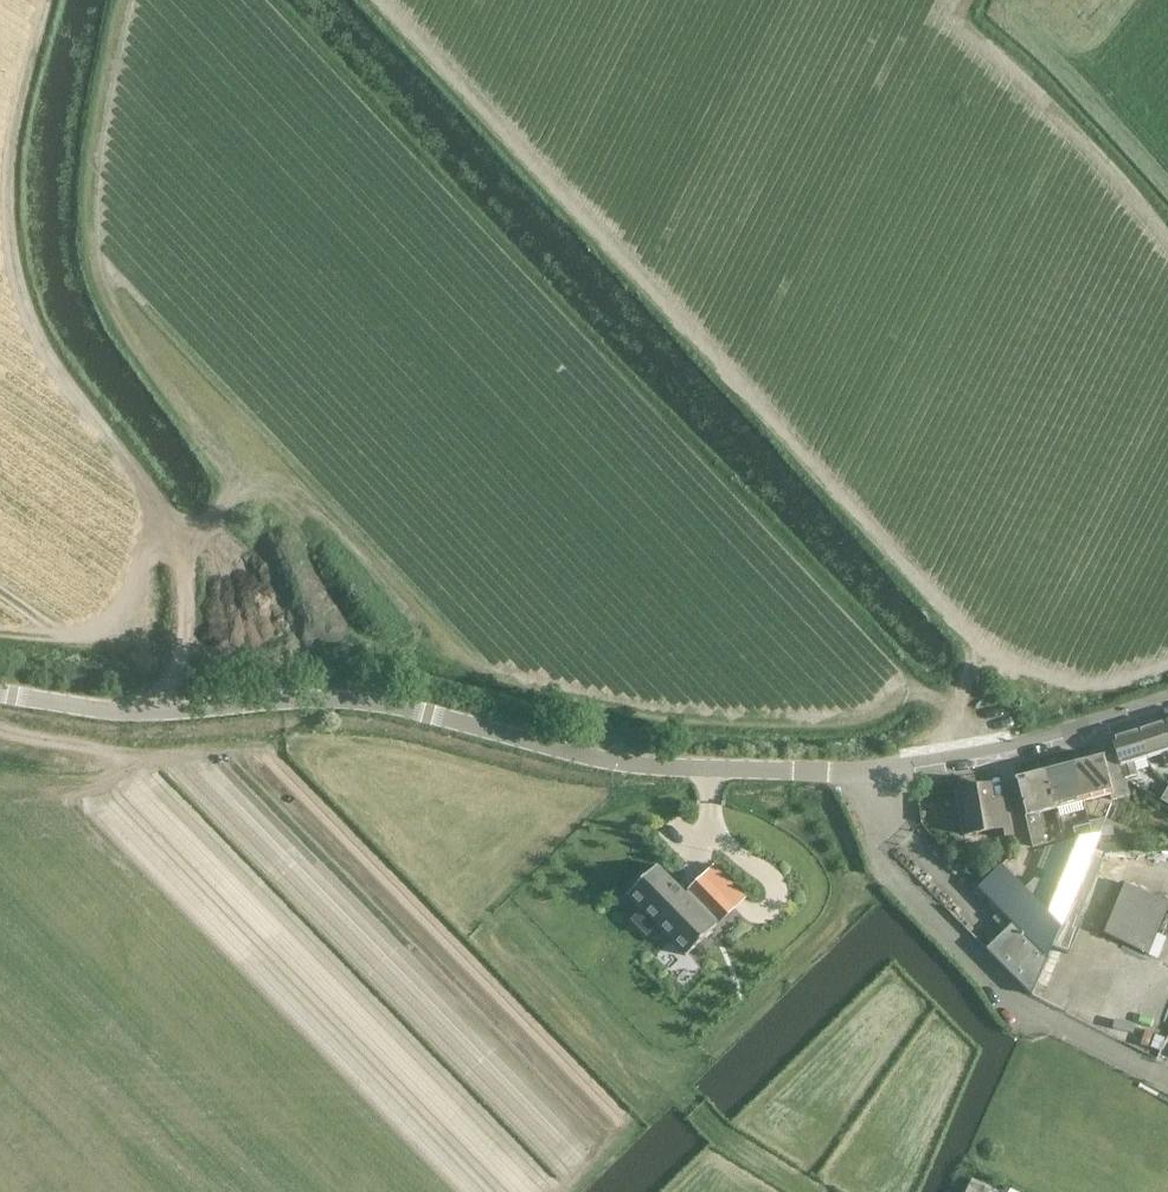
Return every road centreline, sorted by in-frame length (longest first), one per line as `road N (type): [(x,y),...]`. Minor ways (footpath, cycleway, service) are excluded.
road 1 (track): [(393,0),(967,630),(970,753)]
road 2 (unclassified): [(0,694),(132,713),(351,700),(652,766),(865,772),(914,763)]
road 3 (track): [(109,305),(240,493),(180,539),(183,627),(170,711)]
road 4 (residential): [(1167,699),(914,763)]

